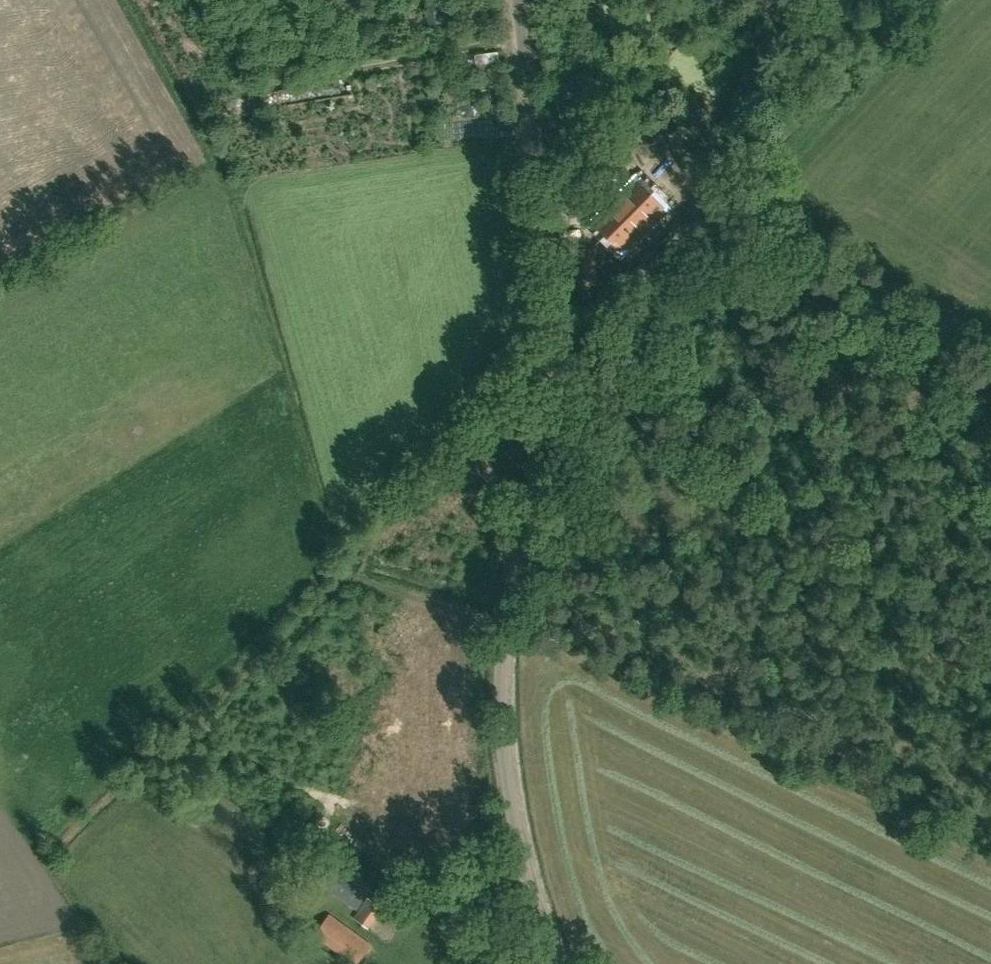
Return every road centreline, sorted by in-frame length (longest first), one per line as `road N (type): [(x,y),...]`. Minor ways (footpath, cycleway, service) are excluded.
road 1 (unclassified): [(557,963),(514,843),(503,709),(514,593),(560,347),(519,0)]

